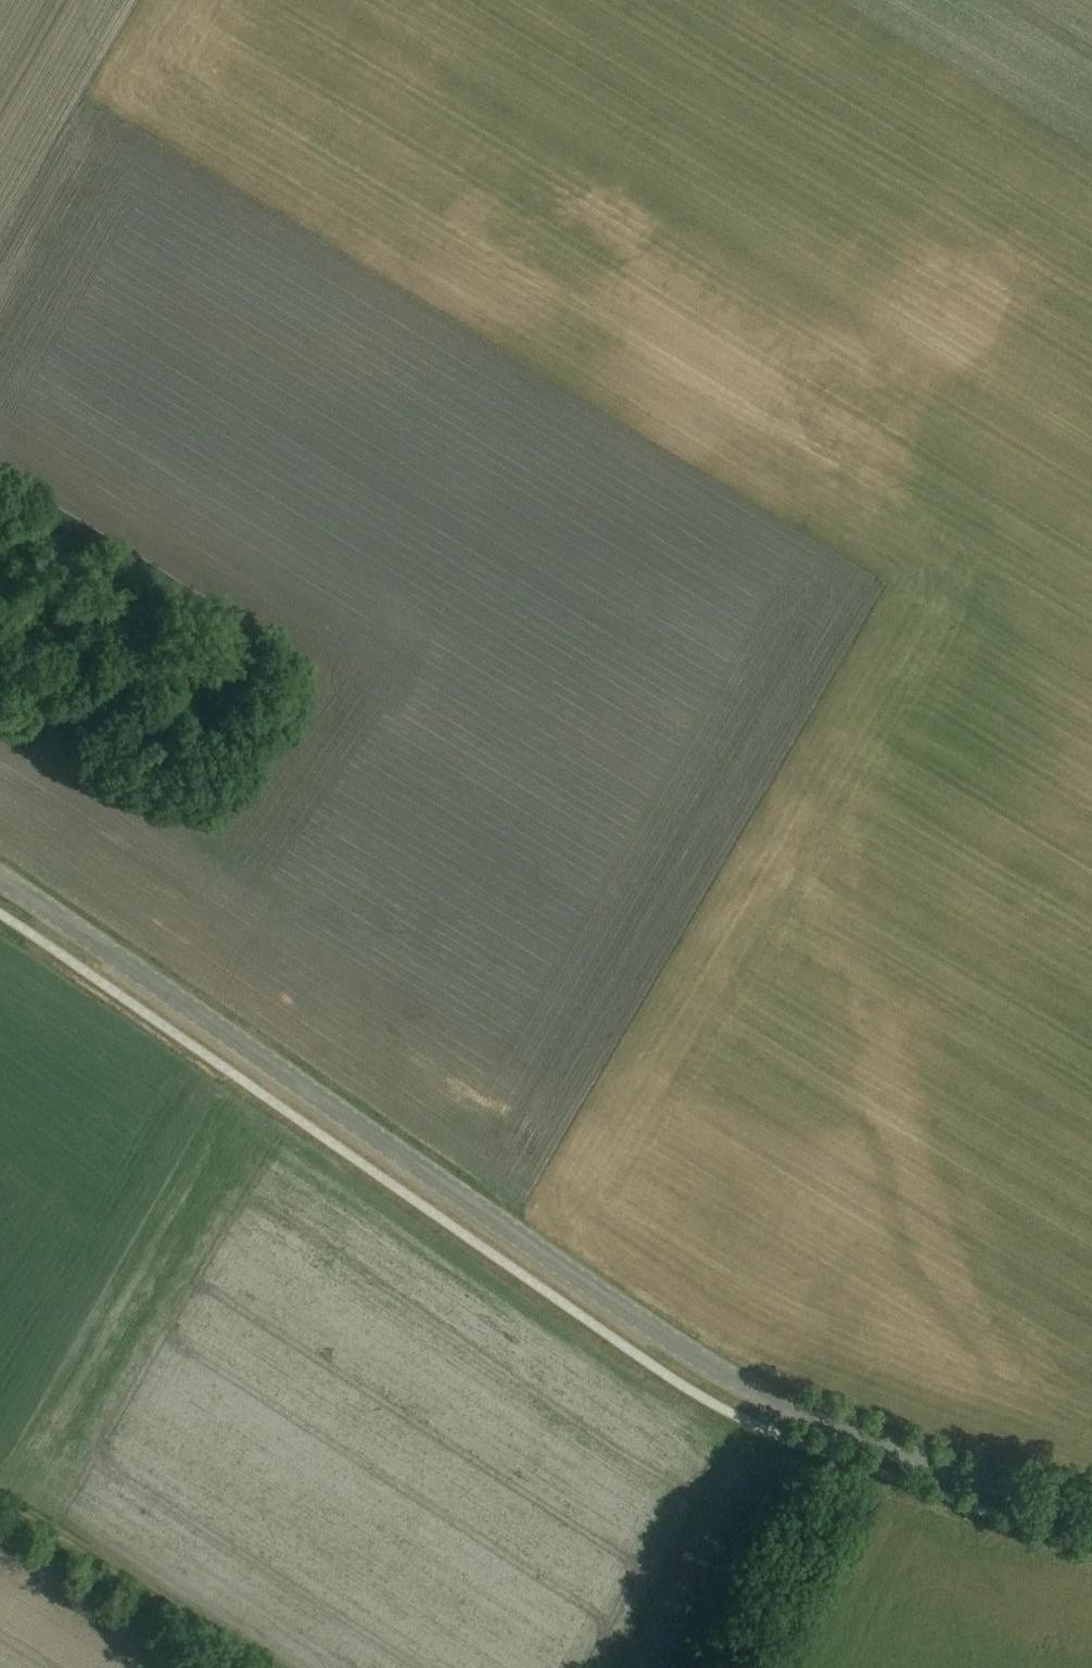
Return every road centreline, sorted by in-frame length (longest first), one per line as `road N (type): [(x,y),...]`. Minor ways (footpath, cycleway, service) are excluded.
road 1 (tertiary): [(1091,1519),(753,1390),(649,1326),(0,877)]
road 2 (track): [(0,1498),(268,1667)]

